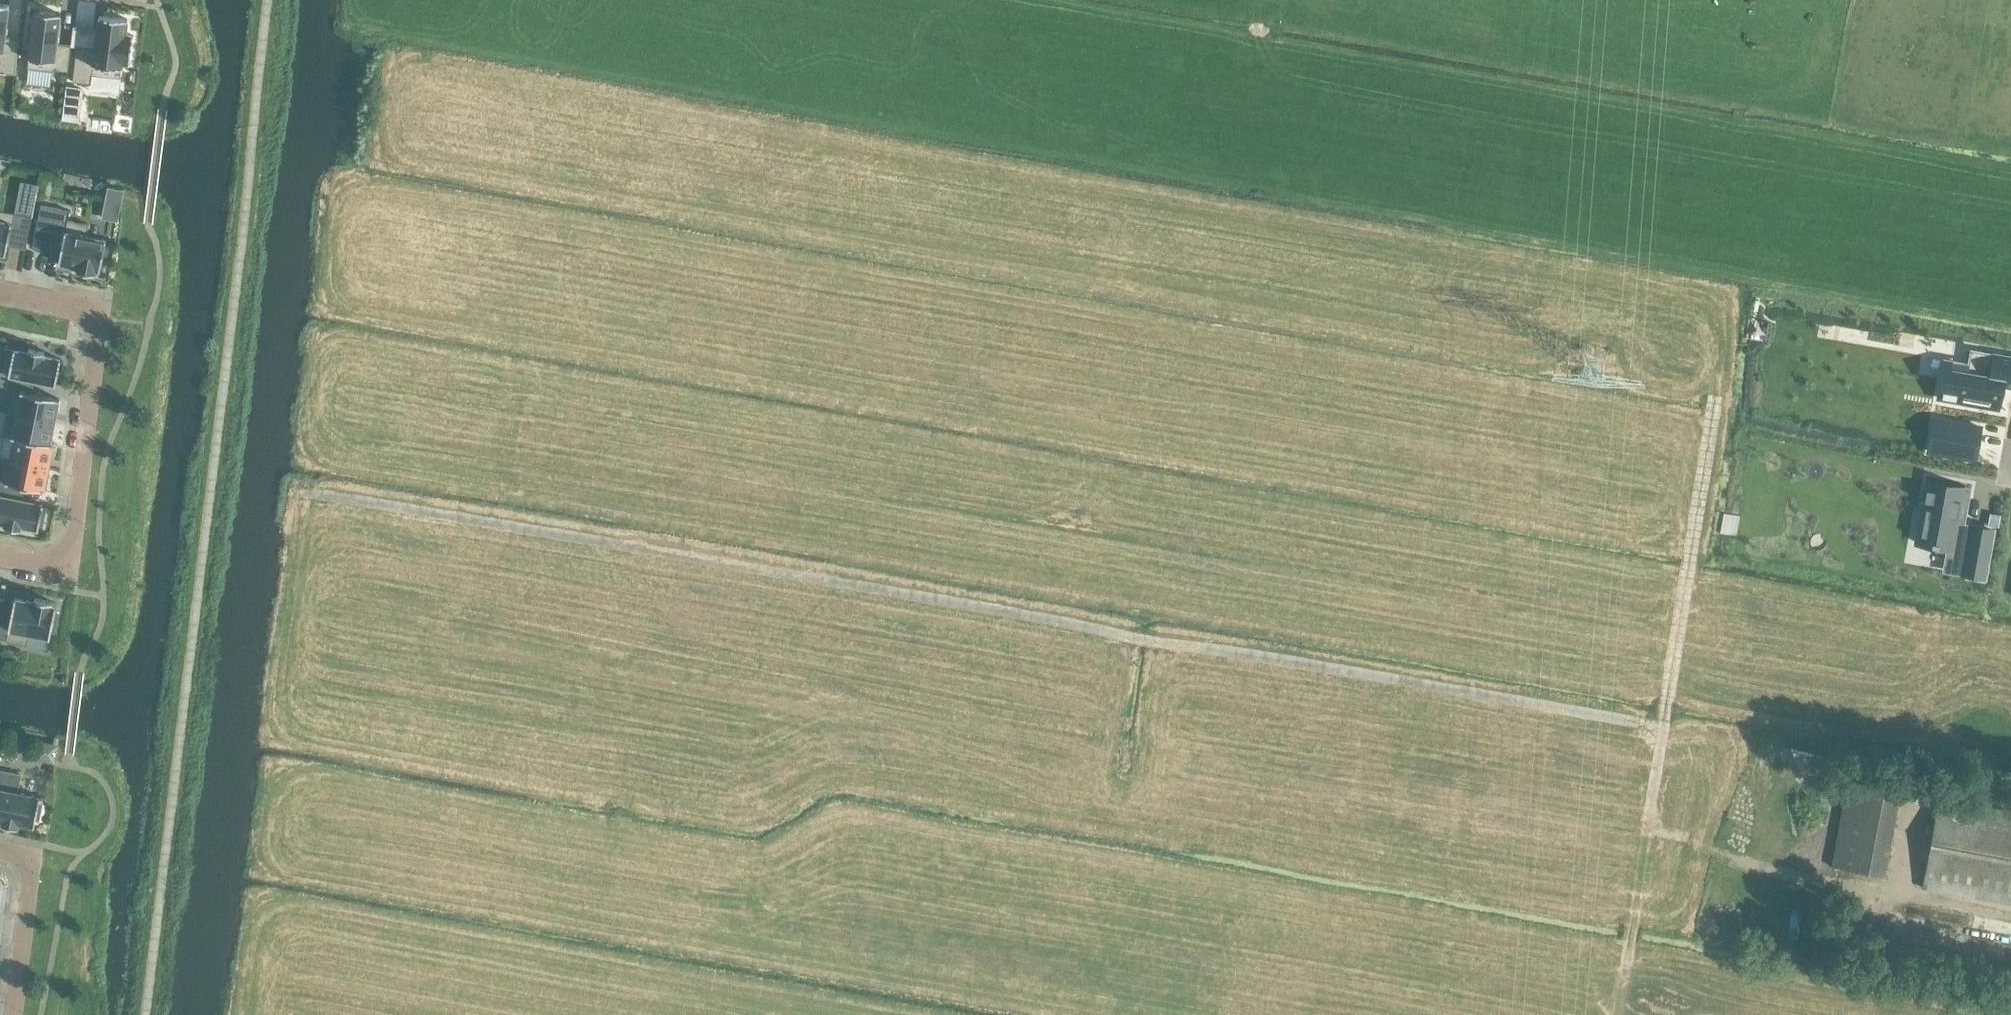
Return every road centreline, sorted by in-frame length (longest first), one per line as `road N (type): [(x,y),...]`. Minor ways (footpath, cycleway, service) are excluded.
road 1 (track): [(1656,833),(1650,819),(1665,731),(308,491)]
road 2 (residential): [(0,290),(99,309),(70,568),(0,558)]
road 3 (track): [(1650,819),(1618,1014)]
road 4 (track): [(1665,731),(1696,544)]
road 5 (residential): [(12,1014),(31,859),(0,852)]

